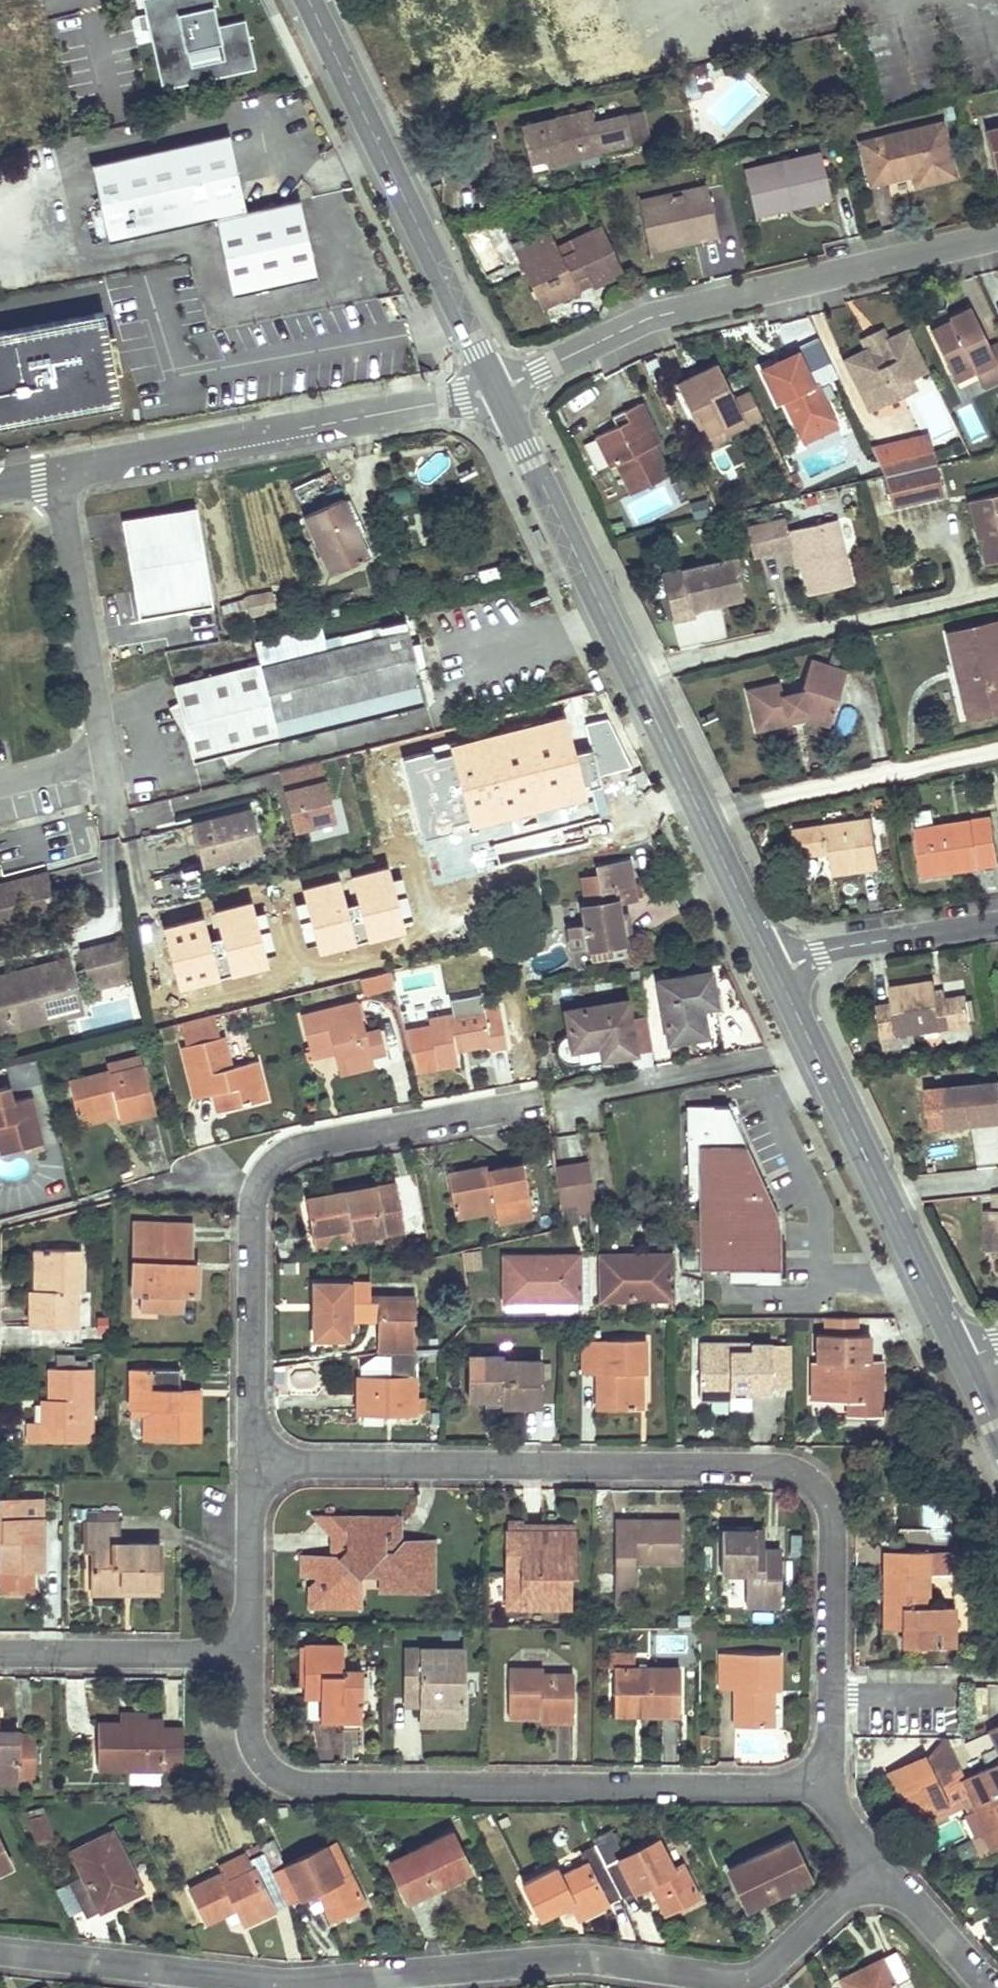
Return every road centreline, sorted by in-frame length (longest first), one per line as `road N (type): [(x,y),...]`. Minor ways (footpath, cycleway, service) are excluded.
road 1 (residential): [(878,1866),(777,1958),(725,1979),(556,1958),(257,1980),(0,1951)]
road 2 (residential): [(825,1788),(831,1518),(822,1494),(803,1475),(252,1462)]
road 3 (residential): [(248,1656),(248,1734),(257,1758),(304,1784),(825,1788)]
road 4 (secondary): [(496,389),(776,973)]
road 5 (residential): [(544,1102),(301,1146),(259,1178),(252,1205),(252,1462)]
road 6 (residential): [(496,389),(659,314),(997,237)]
road 7 (residential): [(53,470),(496,389)]
road 8 (secondary): [(308,0),(496,389)]
road 9 (residential): [(104,754),(53,470)]
road 10 (secondary): [(776,973),(884,1197)]
road 11 (residential): [(248,1656),(0,1653)]
road 12 (residential): [(776,973),(811,955),(997,923)]
road 13 (residential): [(252,1462),(248,1656)]
road 14 (secondary): [(884,1197),(962,1359)]
road 15 (residential): [(987,1987),(878,1866)]

